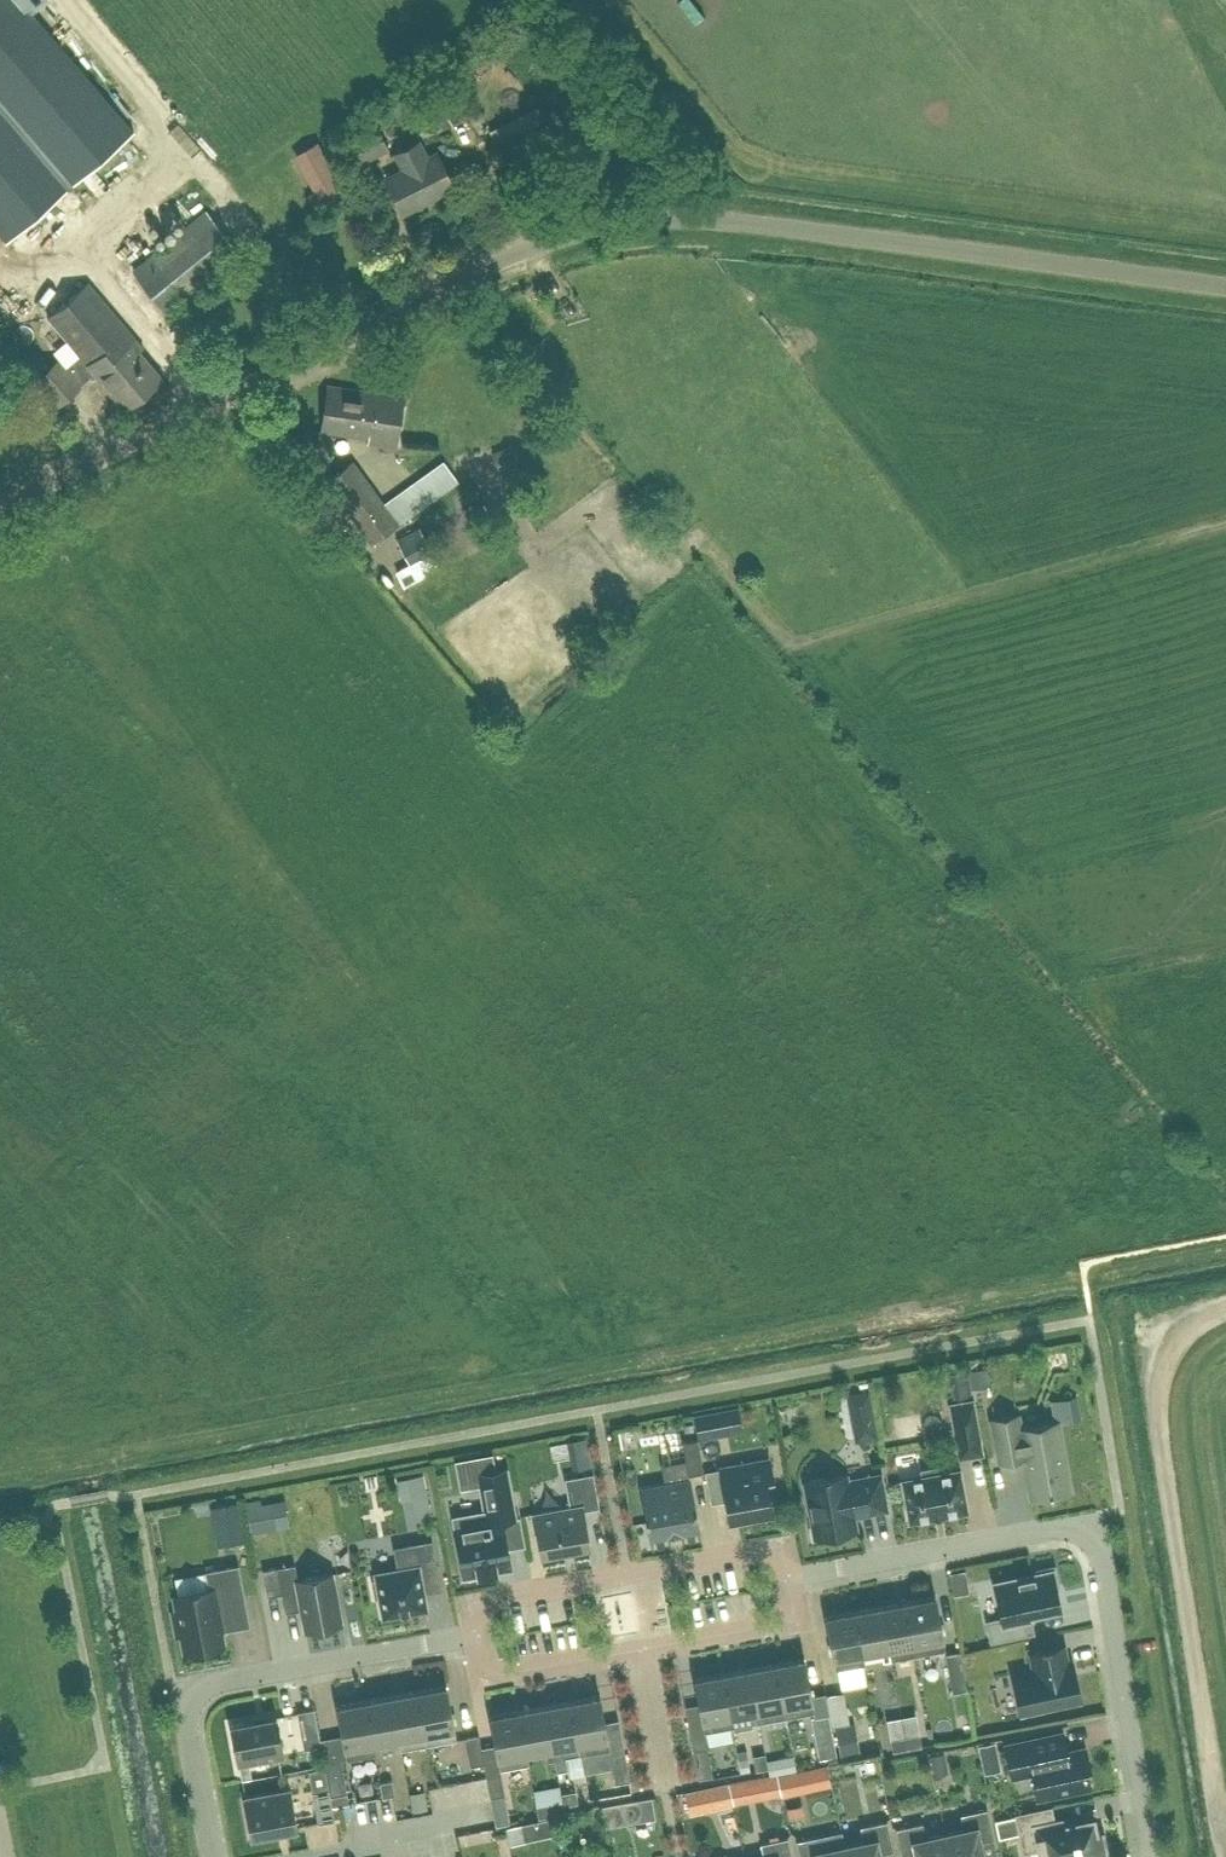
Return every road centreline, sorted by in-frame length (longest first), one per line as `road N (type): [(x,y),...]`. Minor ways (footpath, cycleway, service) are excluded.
road 1 (unclassified): [(0,507),(354,329),(594,233),(657,222),(752,224),(1225,287)]
road 2 (residential): [(786,1580),(1089,1529),(1150,1856)]
road 3 (residential): [(214,1856),(187,1691),(480,1635)]
road 4 (residential): [(480,1635),(474,1600),(780,1547),(786,1580)]
road 5 (residential): [(480,1635),(486,1673),(642,1645)]
road 6 (residential): [(642,1645),(793,1619),(786,1580)]
road 7 (residential): [(670,1787),(642,1645)]

